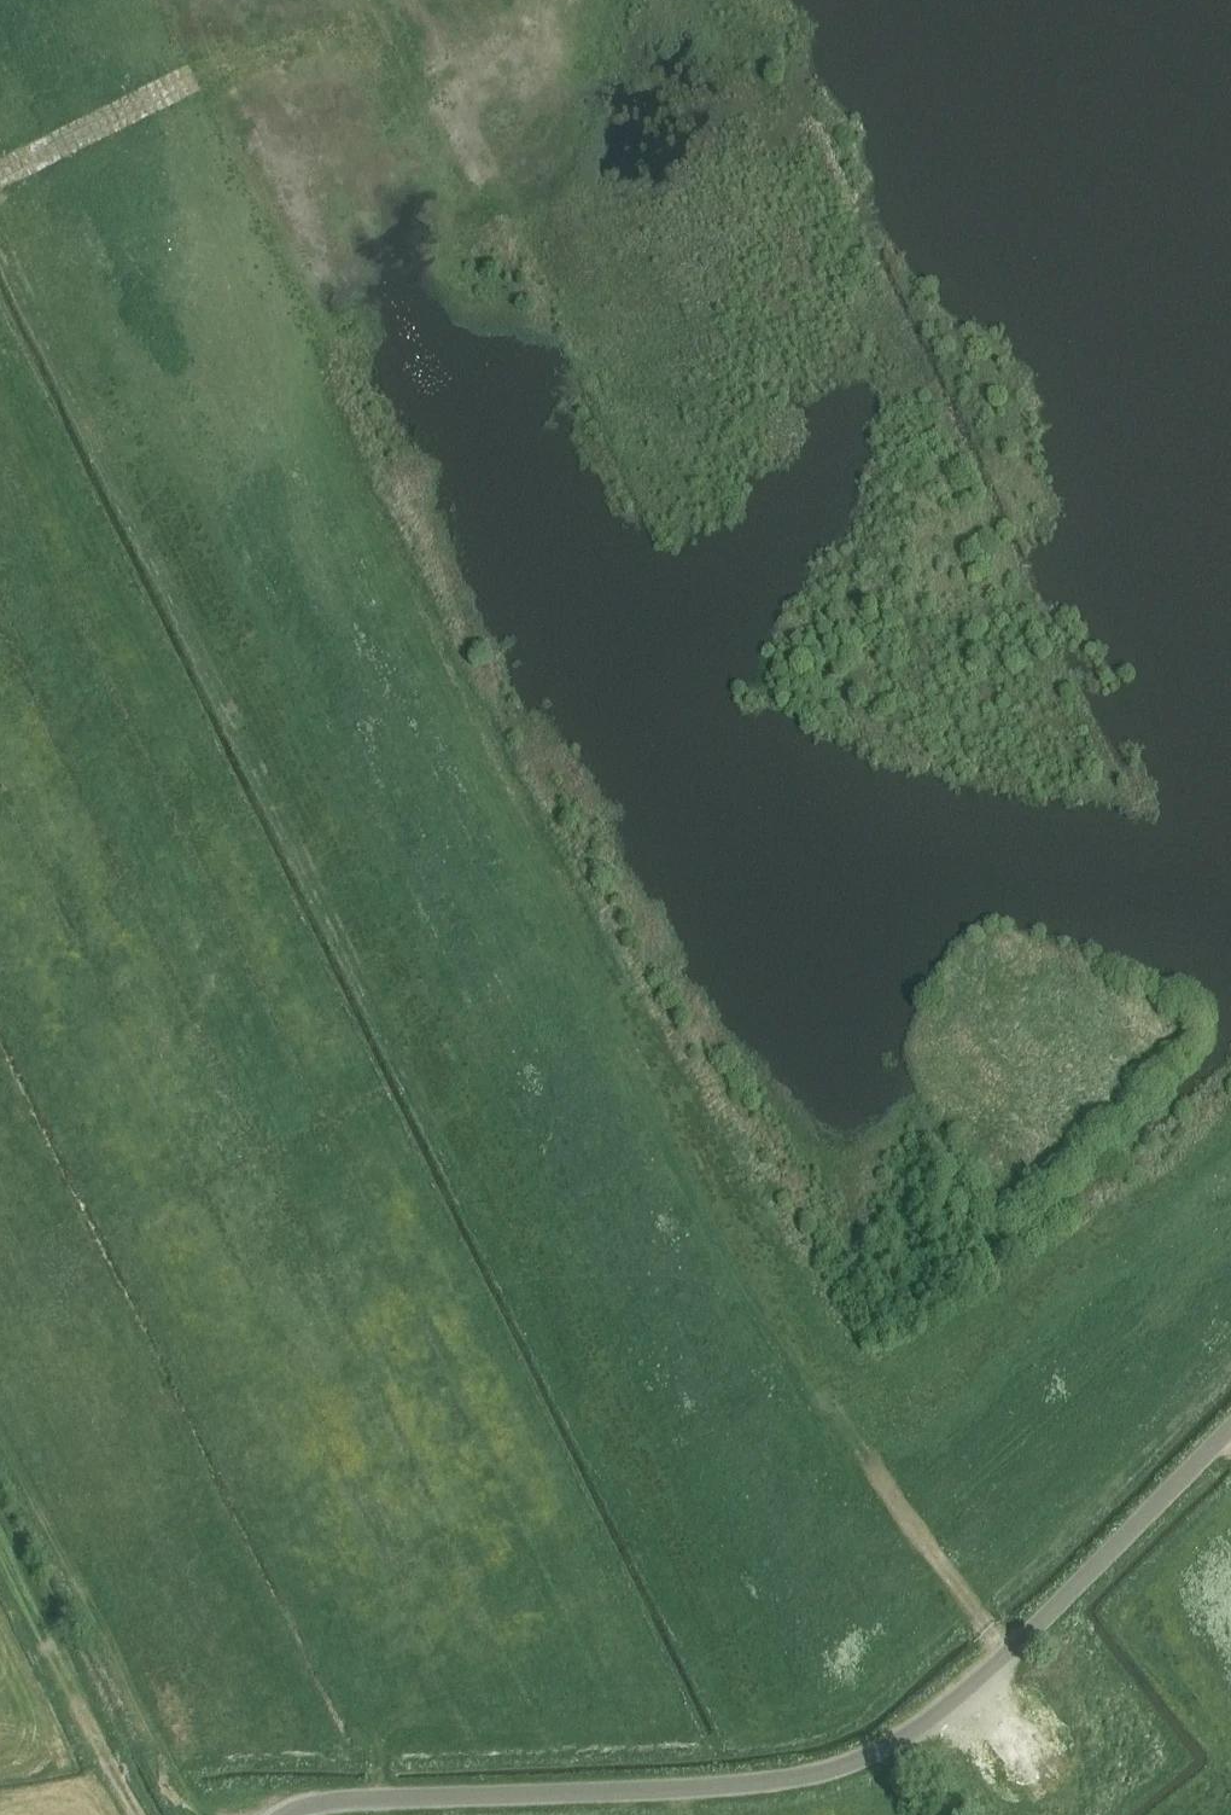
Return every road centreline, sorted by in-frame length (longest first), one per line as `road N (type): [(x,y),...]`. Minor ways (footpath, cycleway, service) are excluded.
road 1 (unclassified): [(295,1814),(352,1802),(697,1790),(818,1775),(861,1760),(975,1686),(1230,1428)]

